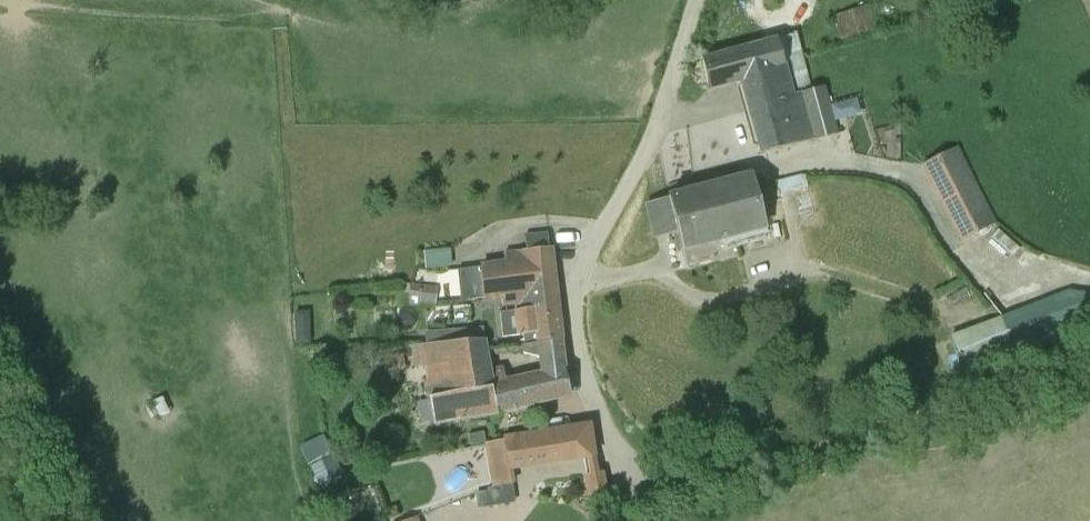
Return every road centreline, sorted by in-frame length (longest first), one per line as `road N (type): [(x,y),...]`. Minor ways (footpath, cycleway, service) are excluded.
road 1 (unclassified): [(636,490),(582,373),(575,296),(585,260),(652,139),(696,0)]
road 2 (unclassified): [(1089,355),(955,408),(636,490)]
road 3 (track): [(1089,287),(1006,279),(969,265),(914,179),(851,163),(778,164)]

